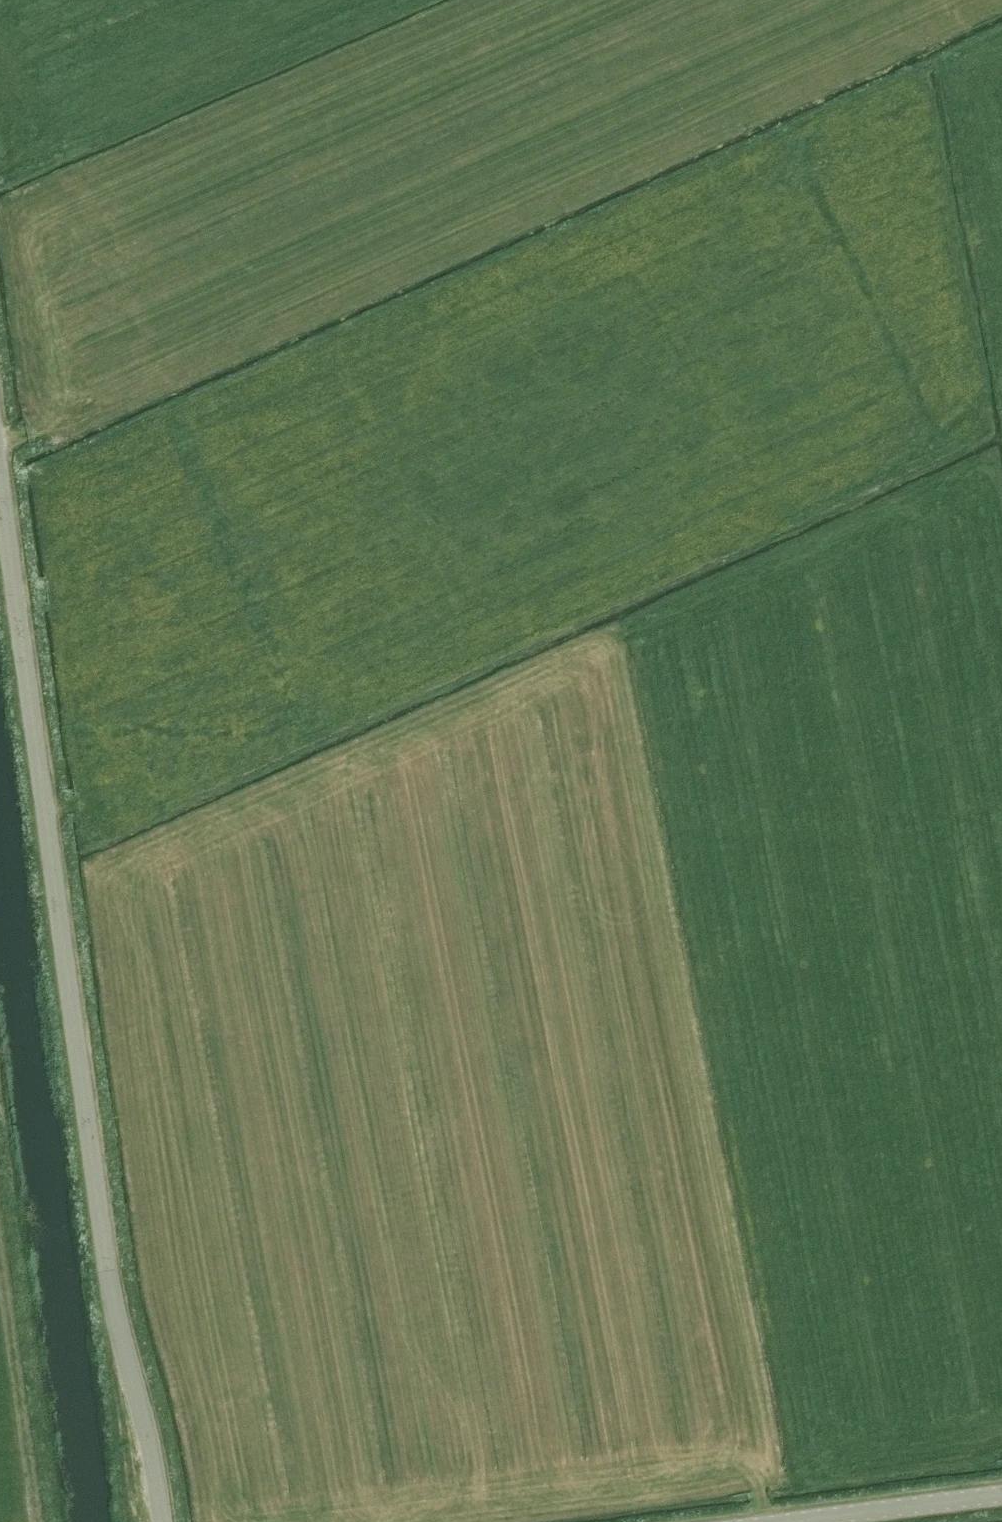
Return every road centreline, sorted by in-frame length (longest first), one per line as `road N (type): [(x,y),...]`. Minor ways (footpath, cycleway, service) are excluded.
road 1 (tertiary): [(162,1521),(109,1283),(0,500)]
road 2 (tertiary): [(792,1521),(1001,1495)]

